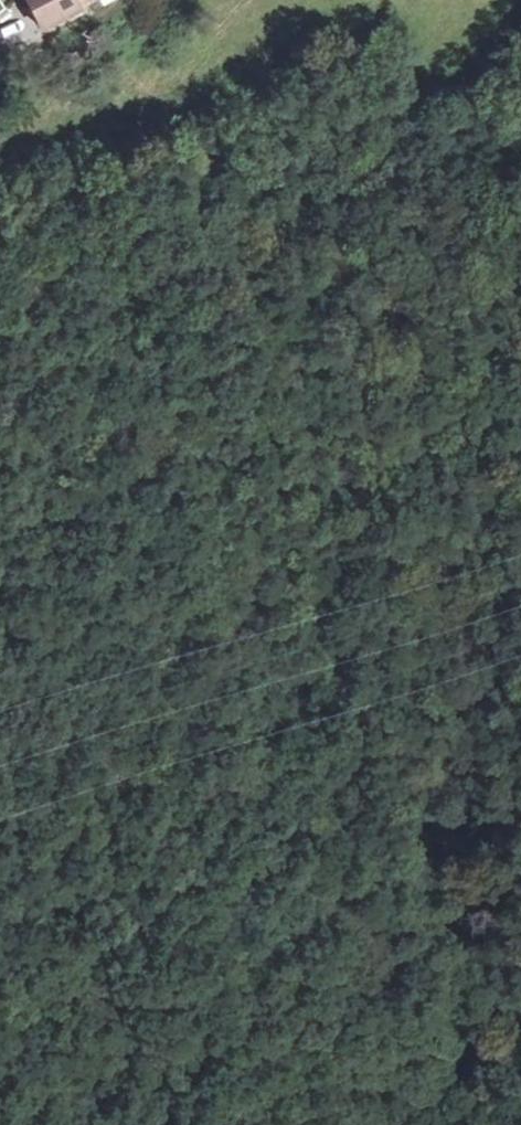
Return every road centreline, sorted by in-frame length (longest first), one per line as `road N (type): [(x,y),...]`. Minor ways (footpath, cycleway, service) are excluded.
road 1 (track): [(0,531),(108,484),(439,275),(501,254),(520,257)]

